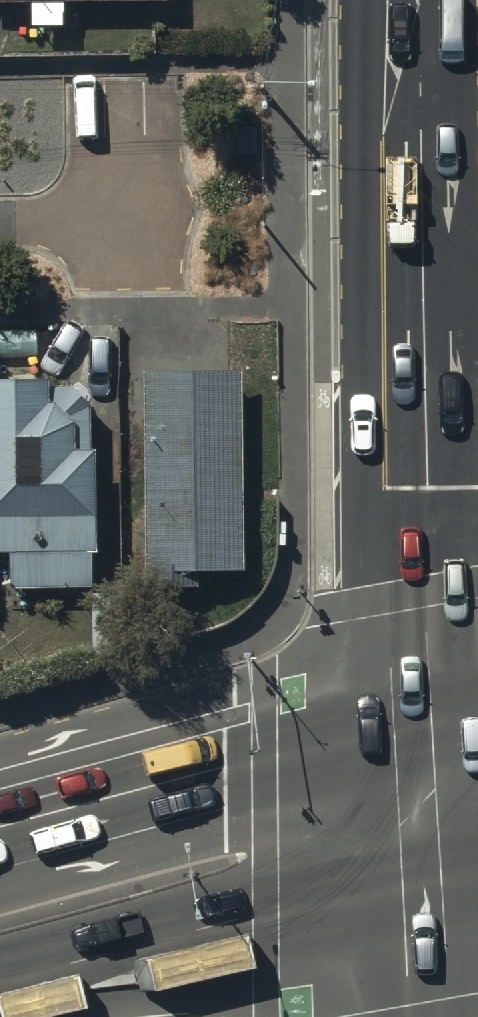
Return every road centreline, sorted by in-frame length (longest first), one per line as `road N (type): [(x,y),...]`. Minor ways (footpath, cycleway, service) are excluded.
road 1 (tertiary): [(402,728),(399,0)]
road 2 (trunk): [(405,892),(193,933),(0,983)]
road 3 (trunk): [(0,828),(402,728)]
road 4 (tertiary): [(405,892),(402,728)]
road 5 (residential): [(0,222),(129,219)]
road 6 (tertiary): [(407,1016),(405,892)]

